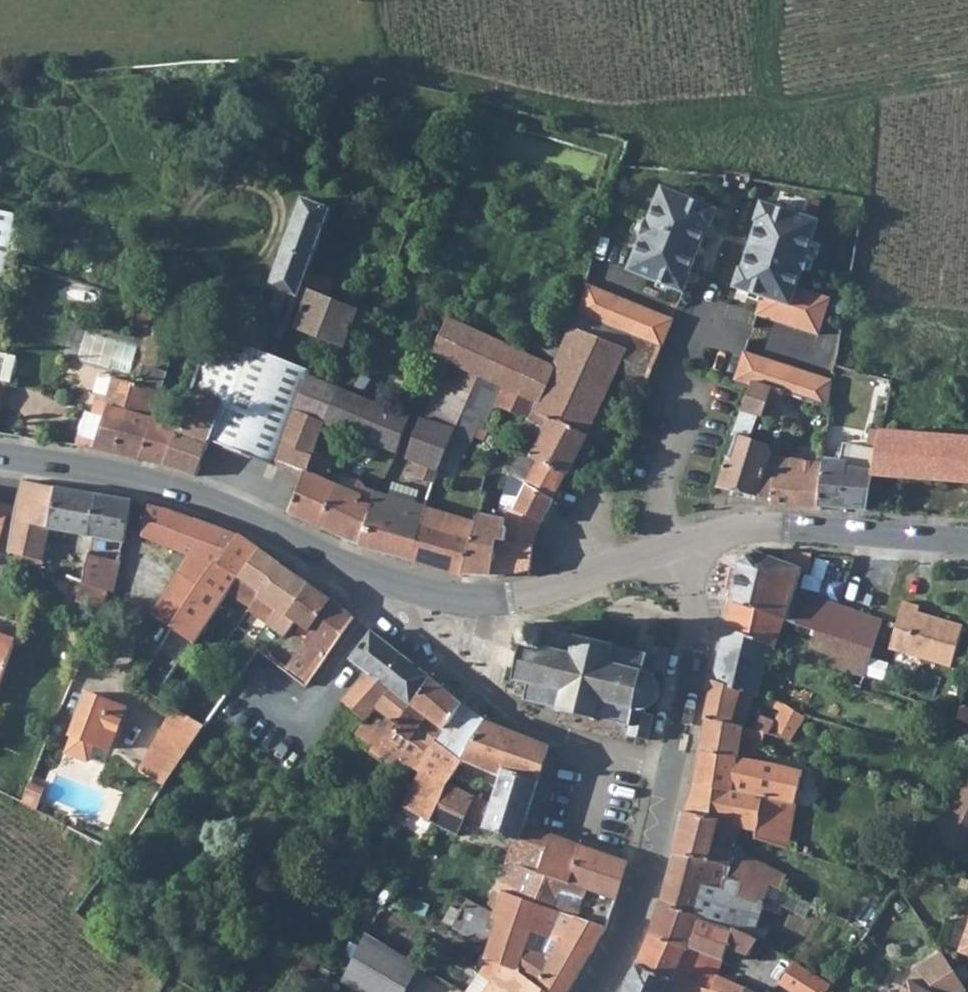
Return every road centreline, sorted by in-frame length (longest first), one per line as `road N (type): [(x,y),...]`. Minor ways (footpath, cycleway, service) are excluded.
road 1 (track): [(967,73),(620,107),(383,60),(247,52),(0,57)]
road 2 (secondary): [(0,457),(172,488),(445,600),(515,601),(675,550)]
road 3 (tertiary): [(675,550),(694,643),(684,702),(639,894),(589,991)]
road 4 (secondary): [(675,550),(780,529),(967,541)]
road 5 (residential): [(675,550),(661,505),(680,422),(671,374),(693,316)]

